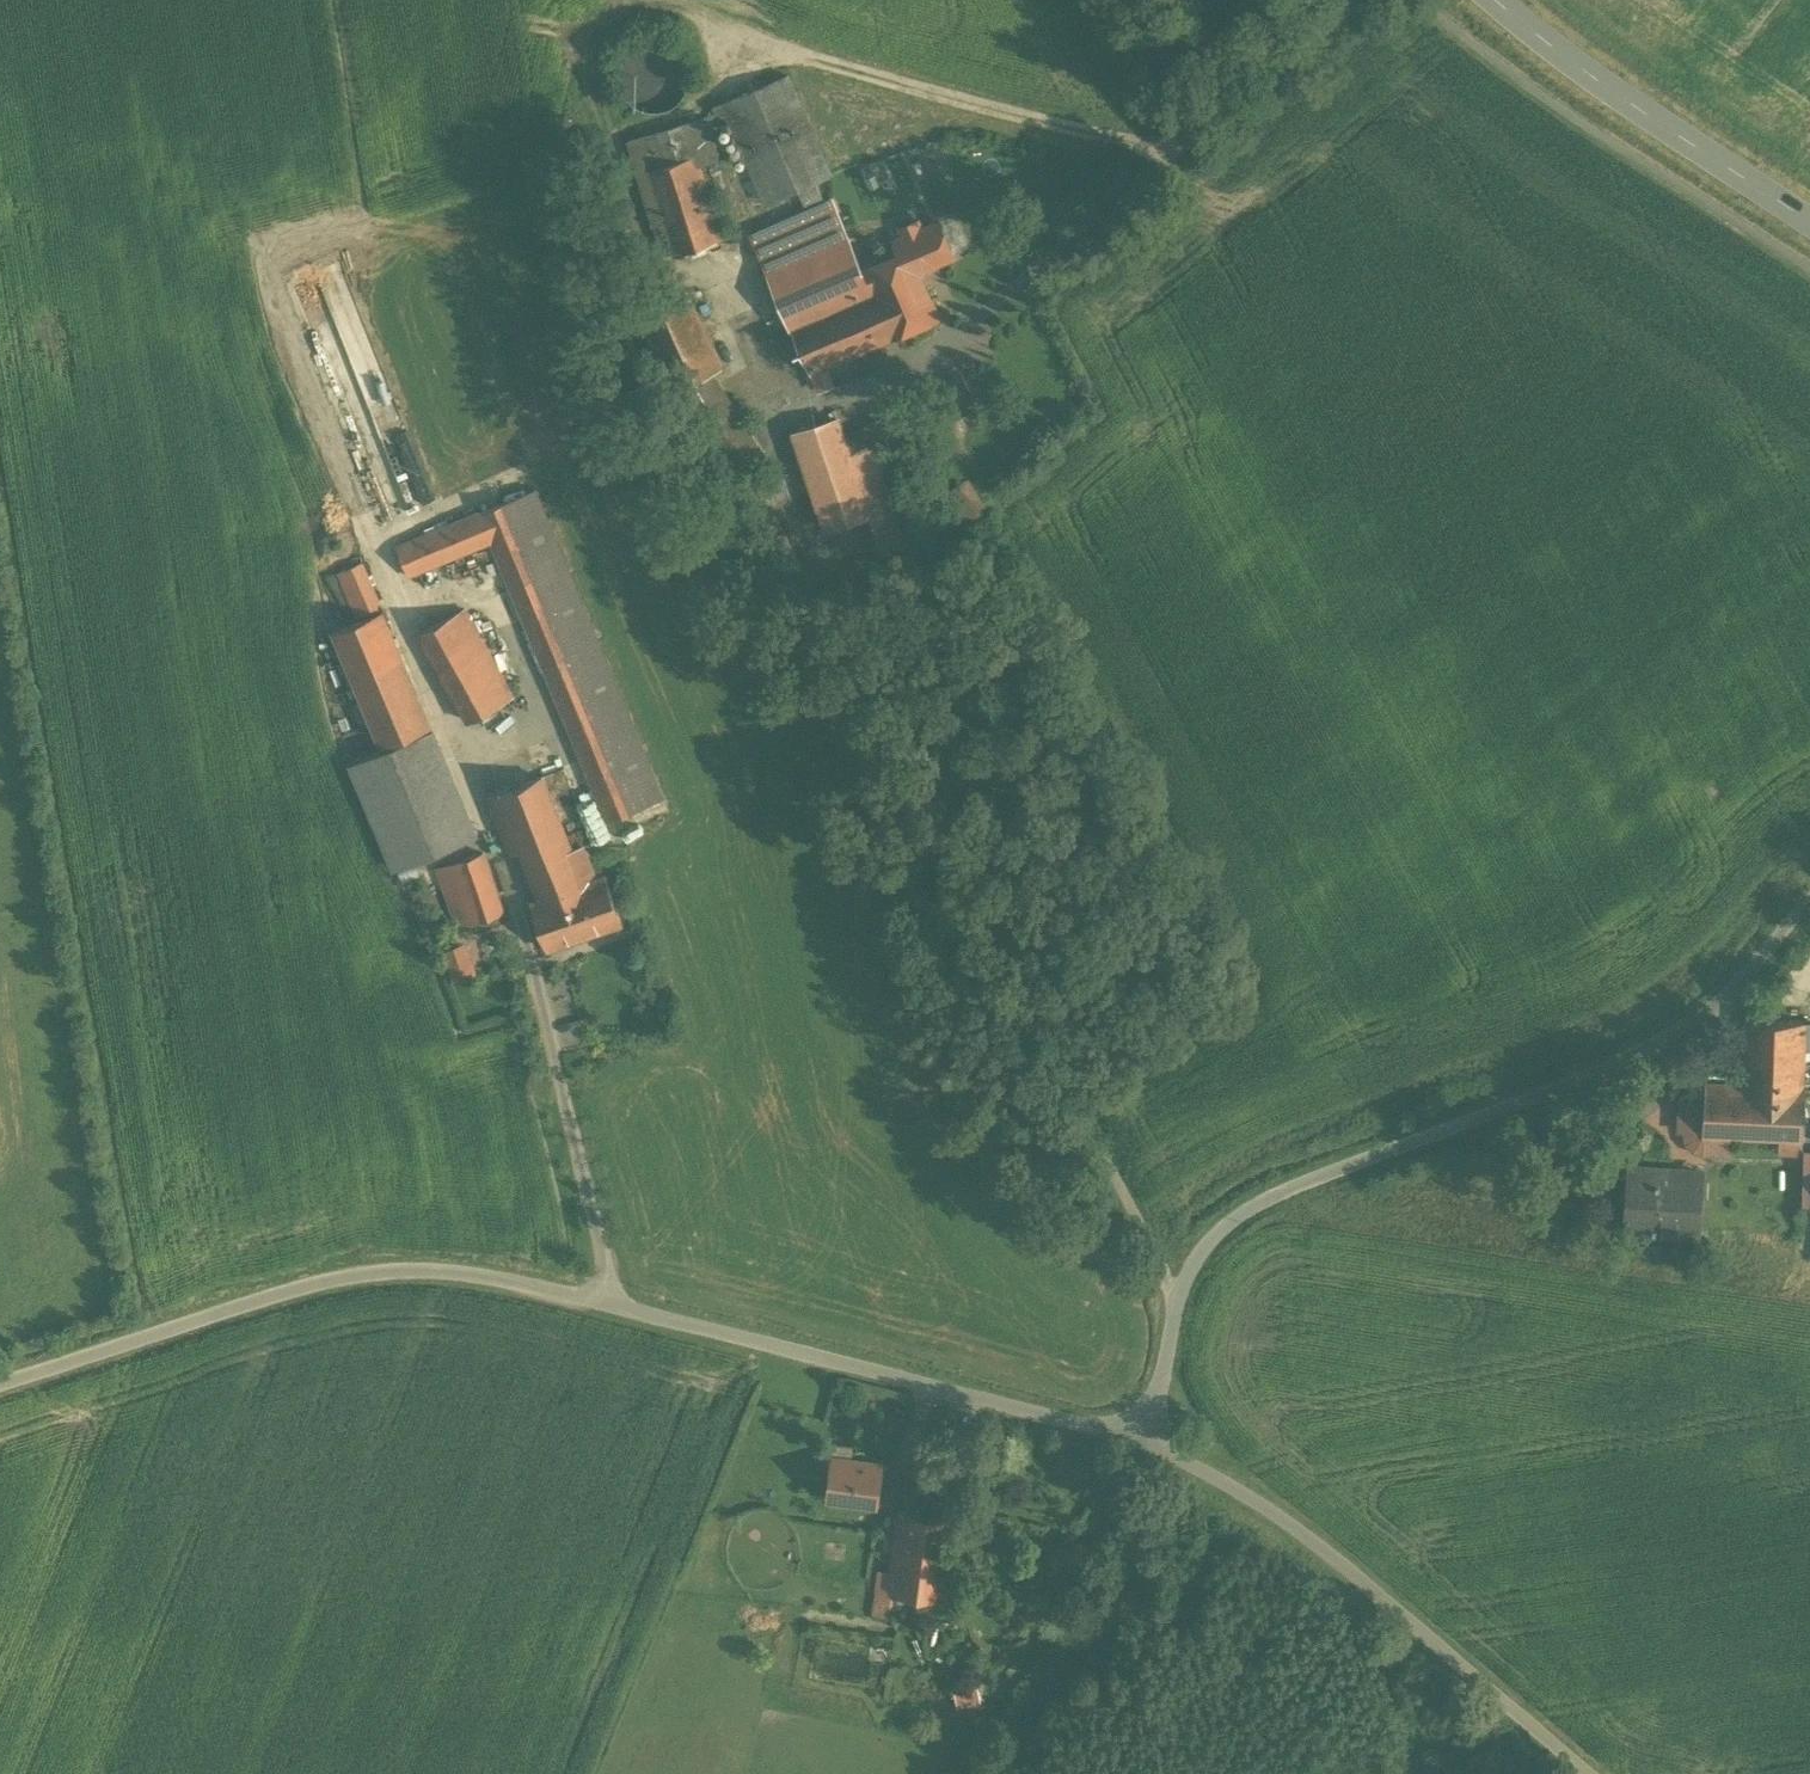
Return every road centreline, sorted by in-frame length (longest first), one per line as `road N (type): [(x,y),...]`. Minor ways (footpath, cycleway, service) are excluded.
road 1 (unclassified): [(1144,1444),(456,1272),(362,1274),(303,1286),(0,1381)]
road 2 (unclassified): [(1809,890),(1731,993),(1669,1035),(1598,1071),(1270,1196),(1223,1223),(1195,1249),(1176,1292),(1144,1444)]
road 3 (unclassified): [(1588,1773),(1342,1563),(1235,1487),(1144,1444)]
road 4 (tertiary): [(1809,220),(1598,80),(1494,0)]

